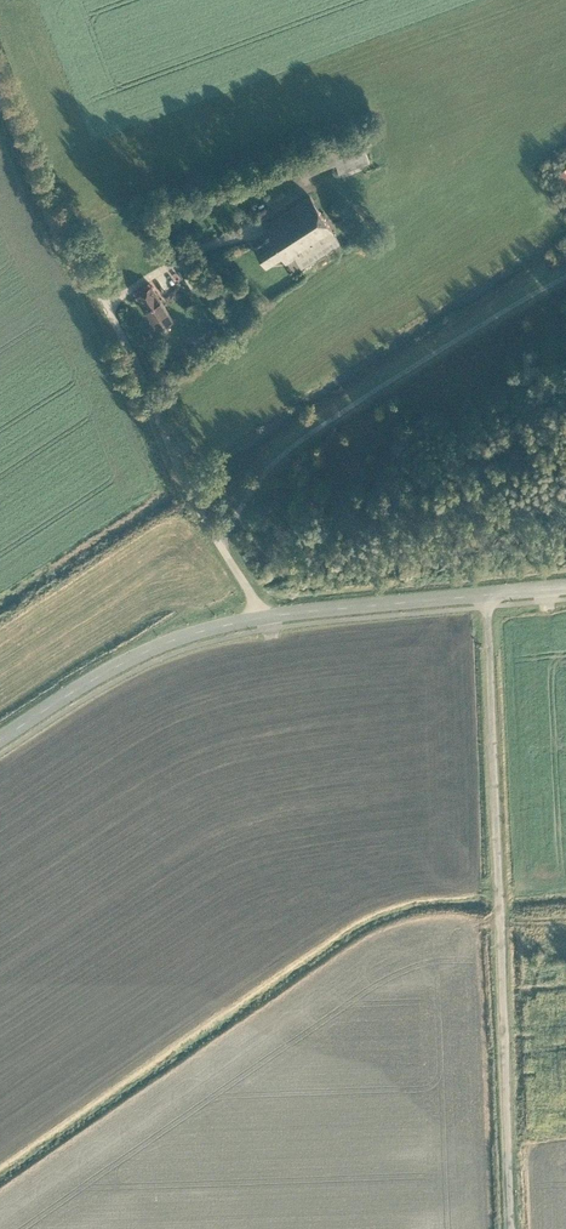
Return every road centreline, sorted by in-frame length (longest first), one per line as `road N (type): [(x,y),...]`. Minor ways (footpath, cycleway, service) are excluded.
road 1 (unclassified): [(513,1228),(487,594)]
road 2 (residential): [(260,617),(184,475),(0,73)]
road 3 (residential): [(0,739),(130,659),(260,617)]
road 4 (residential): [(260,617),(487,594)]

